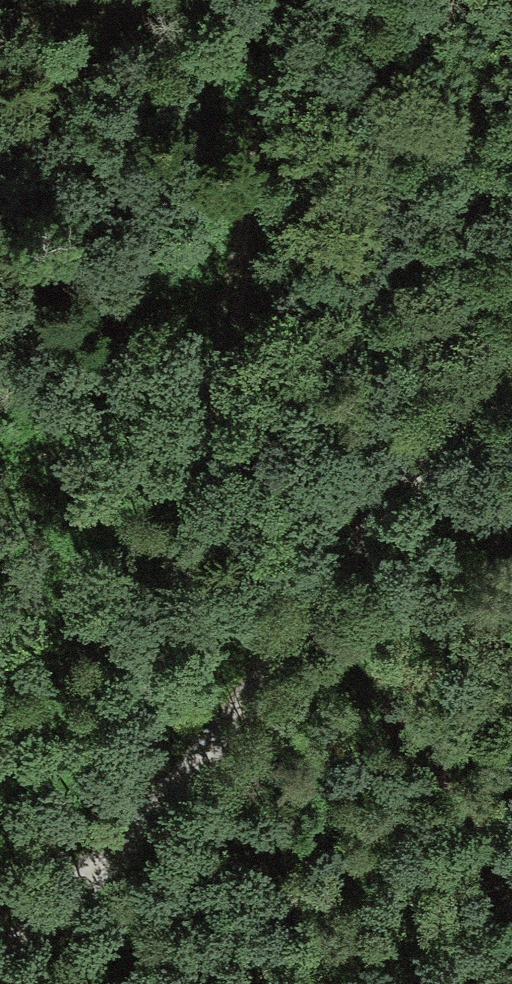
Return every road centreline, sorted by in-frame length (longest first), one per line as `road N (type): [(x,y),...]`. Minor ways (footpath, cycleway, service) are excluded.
road 1 (track): [(140,813),(295,0)]
road 2 (track): [(511,389),(369,530),(214,739),(0,954)]

